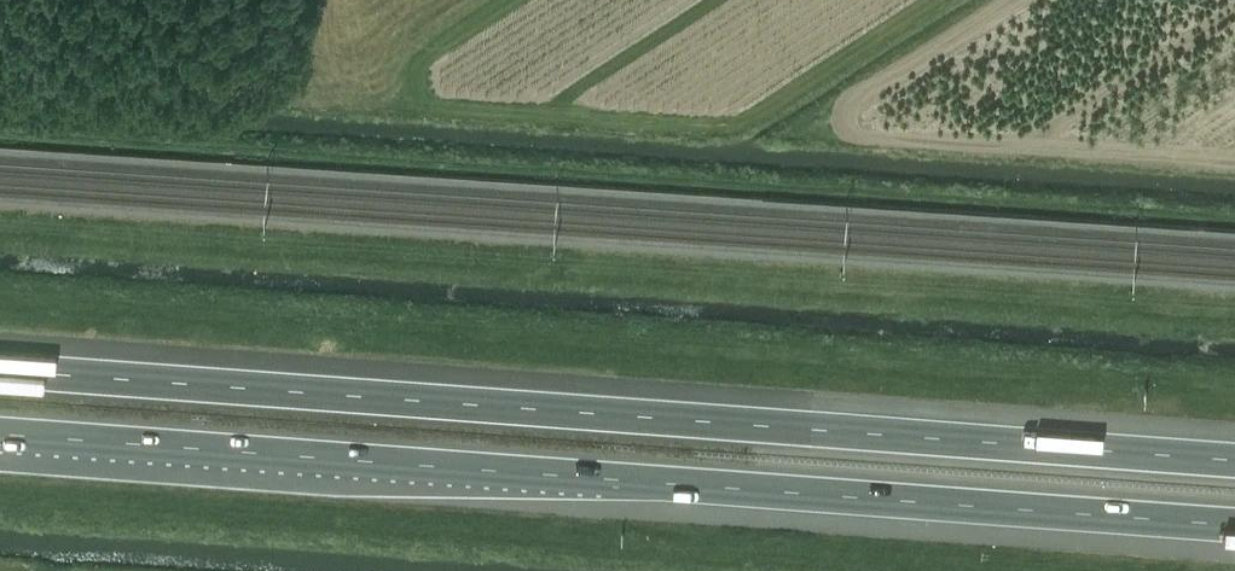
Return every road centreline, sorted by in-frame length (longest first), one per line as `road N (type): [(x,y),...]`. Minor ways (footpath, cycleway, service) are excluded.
road 1 (motorway): [(0,432),(1234,527)]
road 2 (motorway): [(1234,462),(0,372)]

